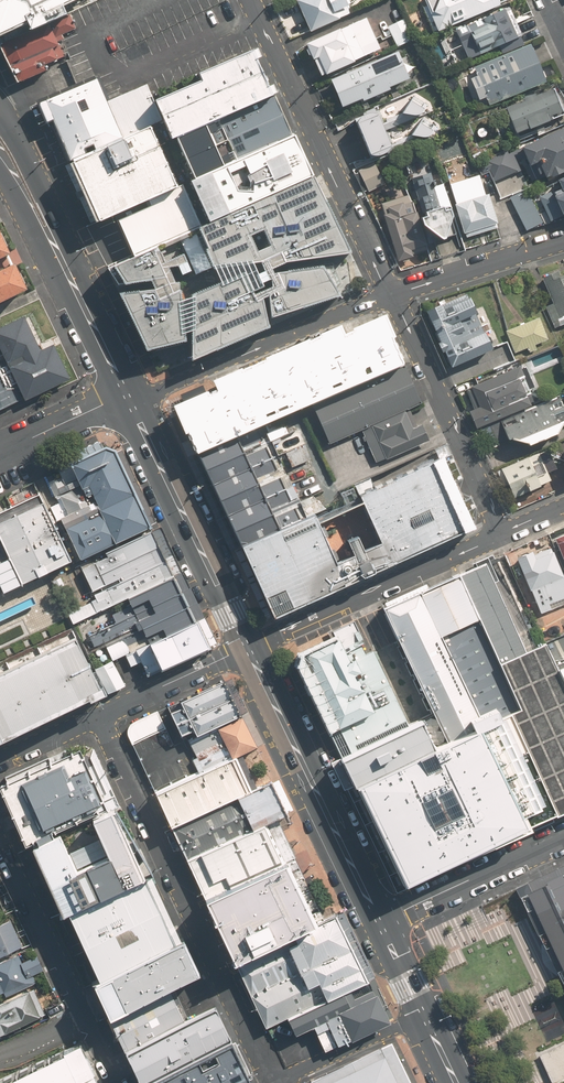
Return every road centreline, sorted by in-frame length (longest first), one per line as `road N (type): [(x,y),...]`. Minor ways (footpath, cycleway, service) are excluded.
road 1 (residential): [(275,1082),(101,717)]
road 2 (residential): [(390,292),(249,0)]
road 3 (secondary): [(246,648),(380,923)]
road 4 (residential): [(126,399),(390,292)]
road 5 (secondary): [(126,399),(246,648)]
road 6 (residential): [(497,536),(246,648)]
road 7 (residential): [(0,836),(121,1082)]
road 8 (residential): [(390,292),(497,536)]
road 9 (residential): [(380,923),(563,837)]
road 10 (residential): [(390,292),(563,241)]
road 11 (residential): [(246,648),(101,717)]
road 12 (residential): [(279,1082),(424,1017)]
road 13 (secondary): [(0,111),(31,164),(60,256)]
road 14 (secondary): [(60,256),(126,399)]
road 15 (residential): [(126,399),(0,452)]

